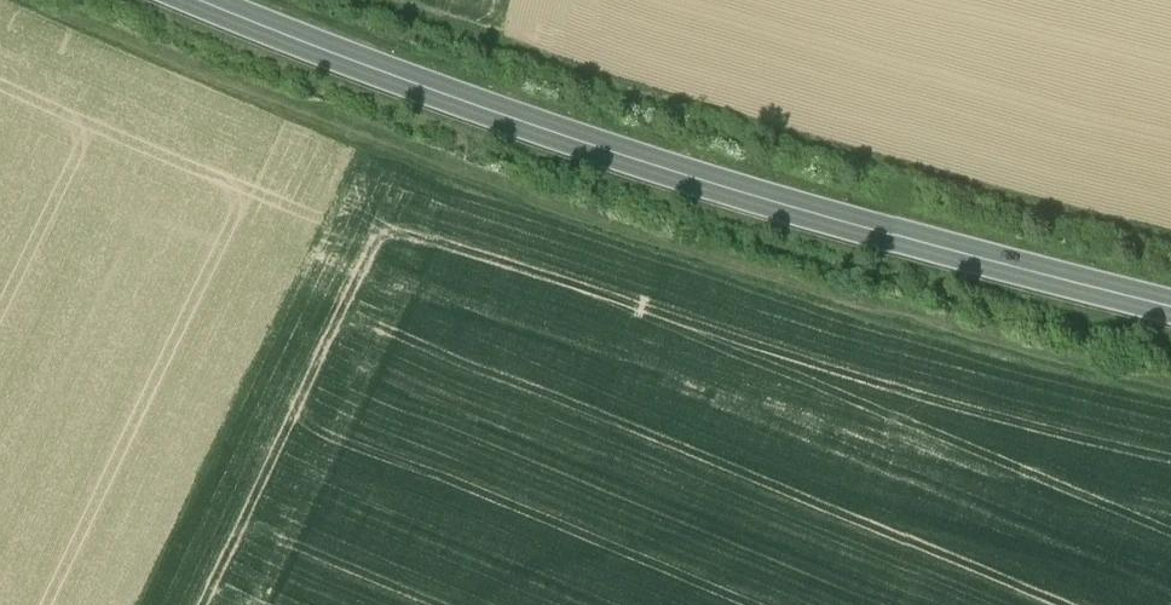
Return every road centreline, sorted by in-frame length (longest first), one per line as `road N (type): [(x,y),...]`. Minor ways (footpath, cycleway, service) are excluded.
road 1 (track): [(21,0),(580,223),(864,312),(1170,385)]
road 2 (primary): [(207,0),(561,136),(815,216),(1170,307)]
road 3 (track): [(1170,244),(853,161),(469,41),(371,0)]

